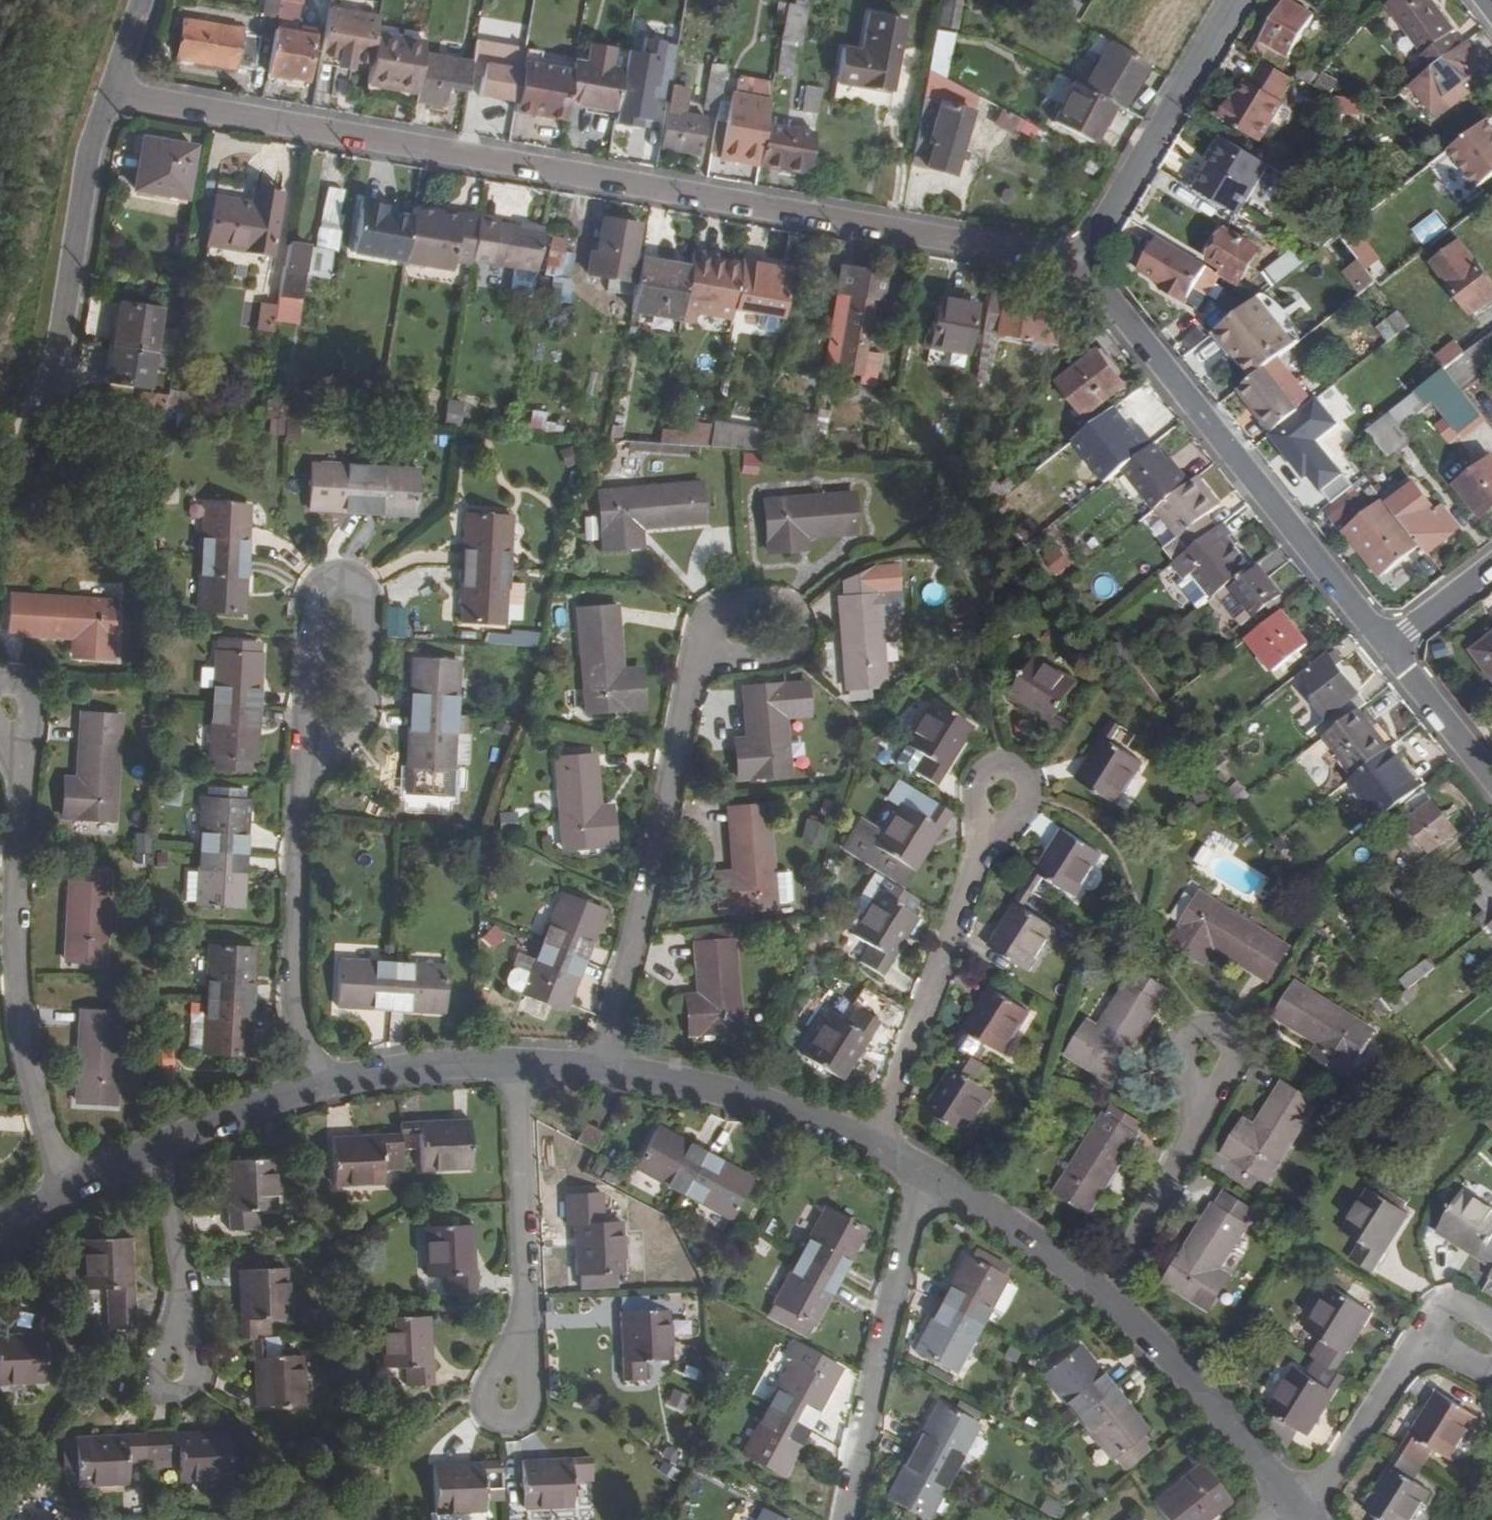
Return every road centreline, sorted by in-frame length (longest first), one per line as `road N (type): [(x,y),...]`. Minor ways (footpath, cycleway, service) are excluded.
road 1 (residential): [(1084,261),(113,95)]
road 2 (residential): [(1307,1519),(1200,1388),(1104,1295),(1023,1229),(932,1171),(876,1142),(747,1098),(517,1062)]
road 3 (residential): [(517,1062),(316,1084),(71,1189),(0,1239)]
road 4 (residential): [(1386,644),(1084,261)]
road 5 (residential): [(517,1062),(530,1328),(510,1394)]
road 6 (residential): [(1084,261),(1237,0)]
road 7 (residential): [(49,383),(84,168),(113,95)]
road 8 (residential): [(1491,777),(1386,644)]
road 9 (residential): [(1386,644),(1491,565)]
road 10 (track): [(0,491),(41,440),(49,383)]

